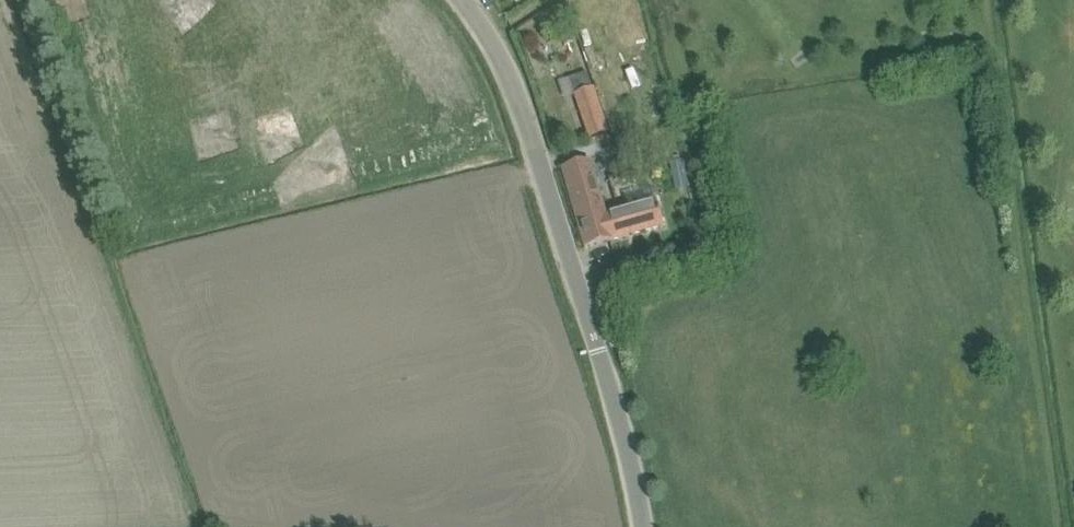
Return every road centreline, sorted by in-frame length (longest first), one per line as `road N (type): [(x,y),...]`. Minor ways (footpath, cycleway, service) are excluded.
road 1 (unclassified): [(641,526),(535,144),(499,46),(465,0)]

